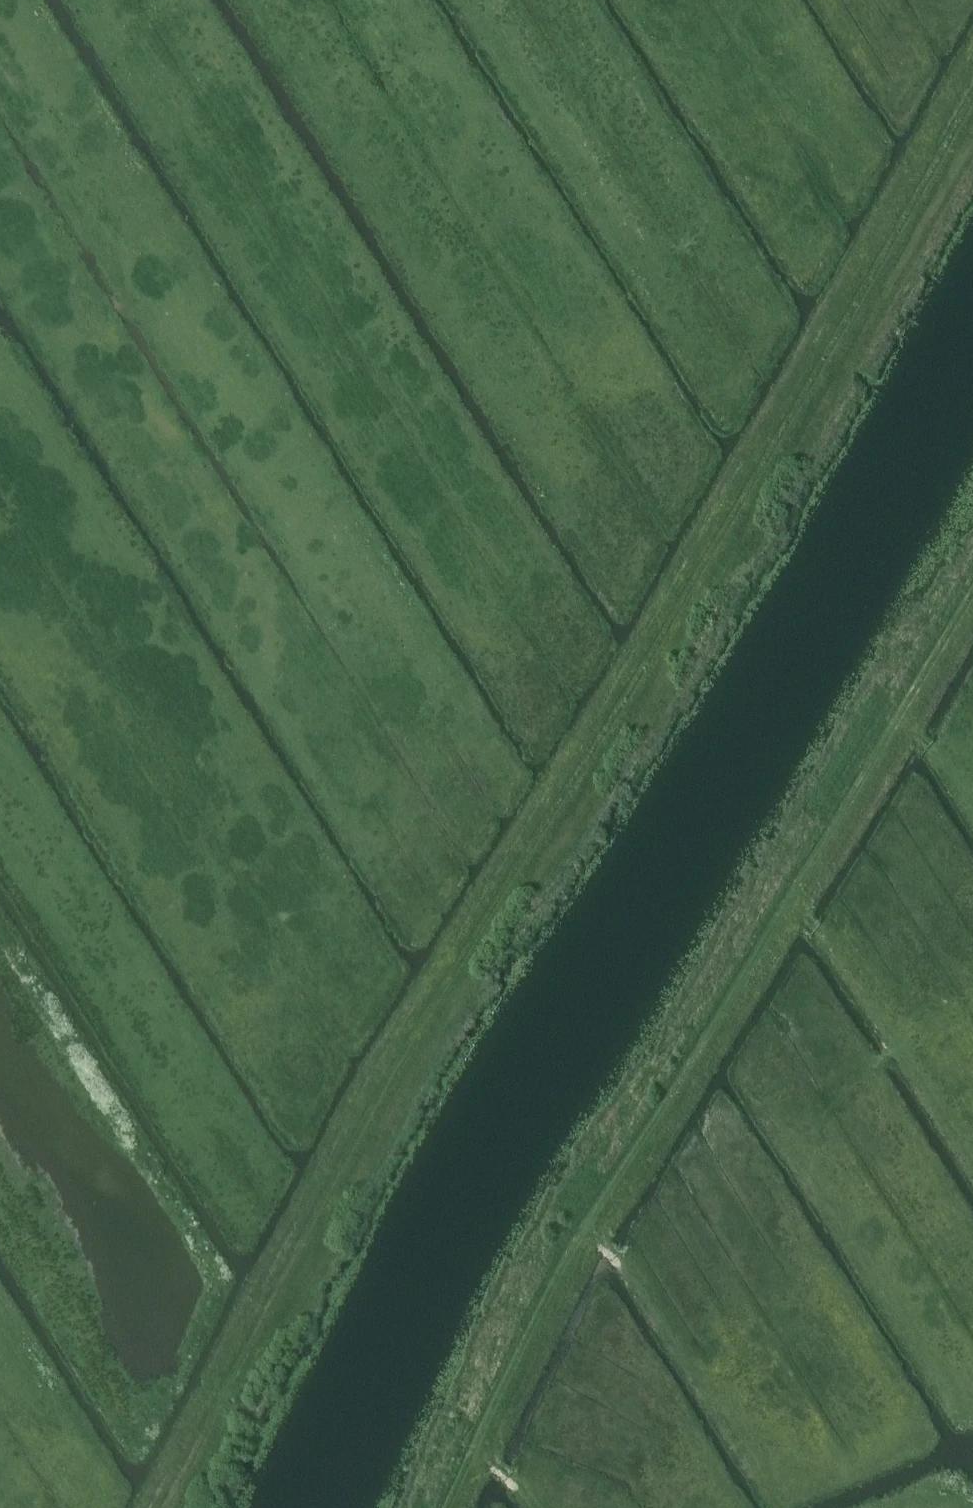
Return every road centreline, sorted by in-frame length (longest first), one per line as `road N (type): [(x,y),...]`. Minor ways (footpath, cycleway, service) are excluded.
road 1 (track): [(574,1246),(972,591)]

